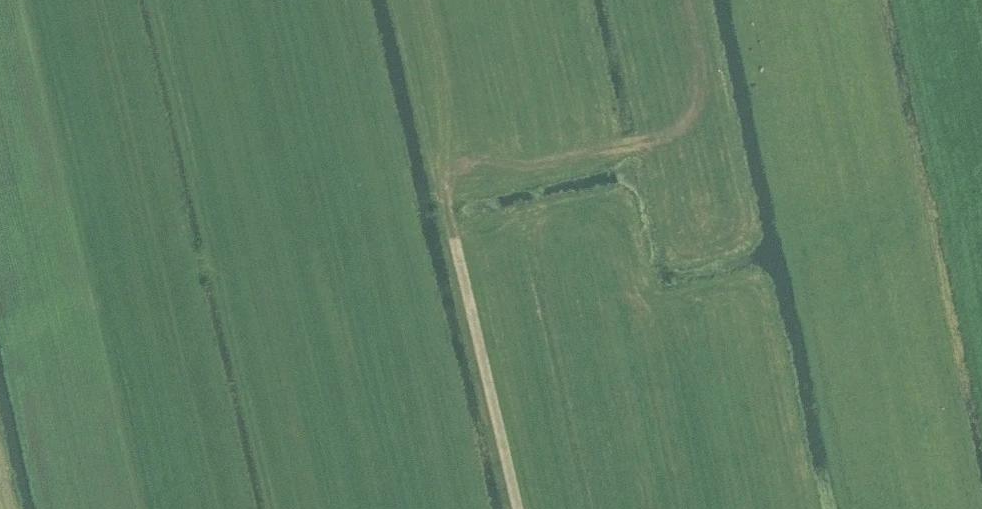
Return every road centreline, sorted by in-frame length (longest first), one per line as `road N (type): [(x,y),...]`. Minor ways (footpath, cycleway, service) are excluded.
road 1 (track): [(518,508),(448,229),(405,0)]

